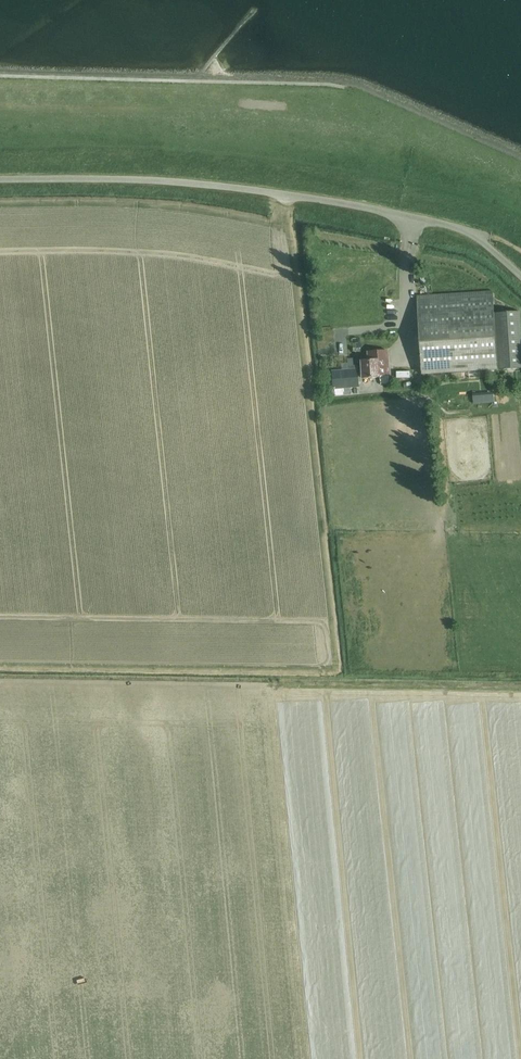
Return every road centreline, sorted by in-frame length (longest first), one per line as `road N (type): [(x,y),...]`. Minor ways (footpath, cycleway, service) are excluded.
road 1 (unclassified): [(520,280),(458,227),(373,208),(248,189),(0,180)]

